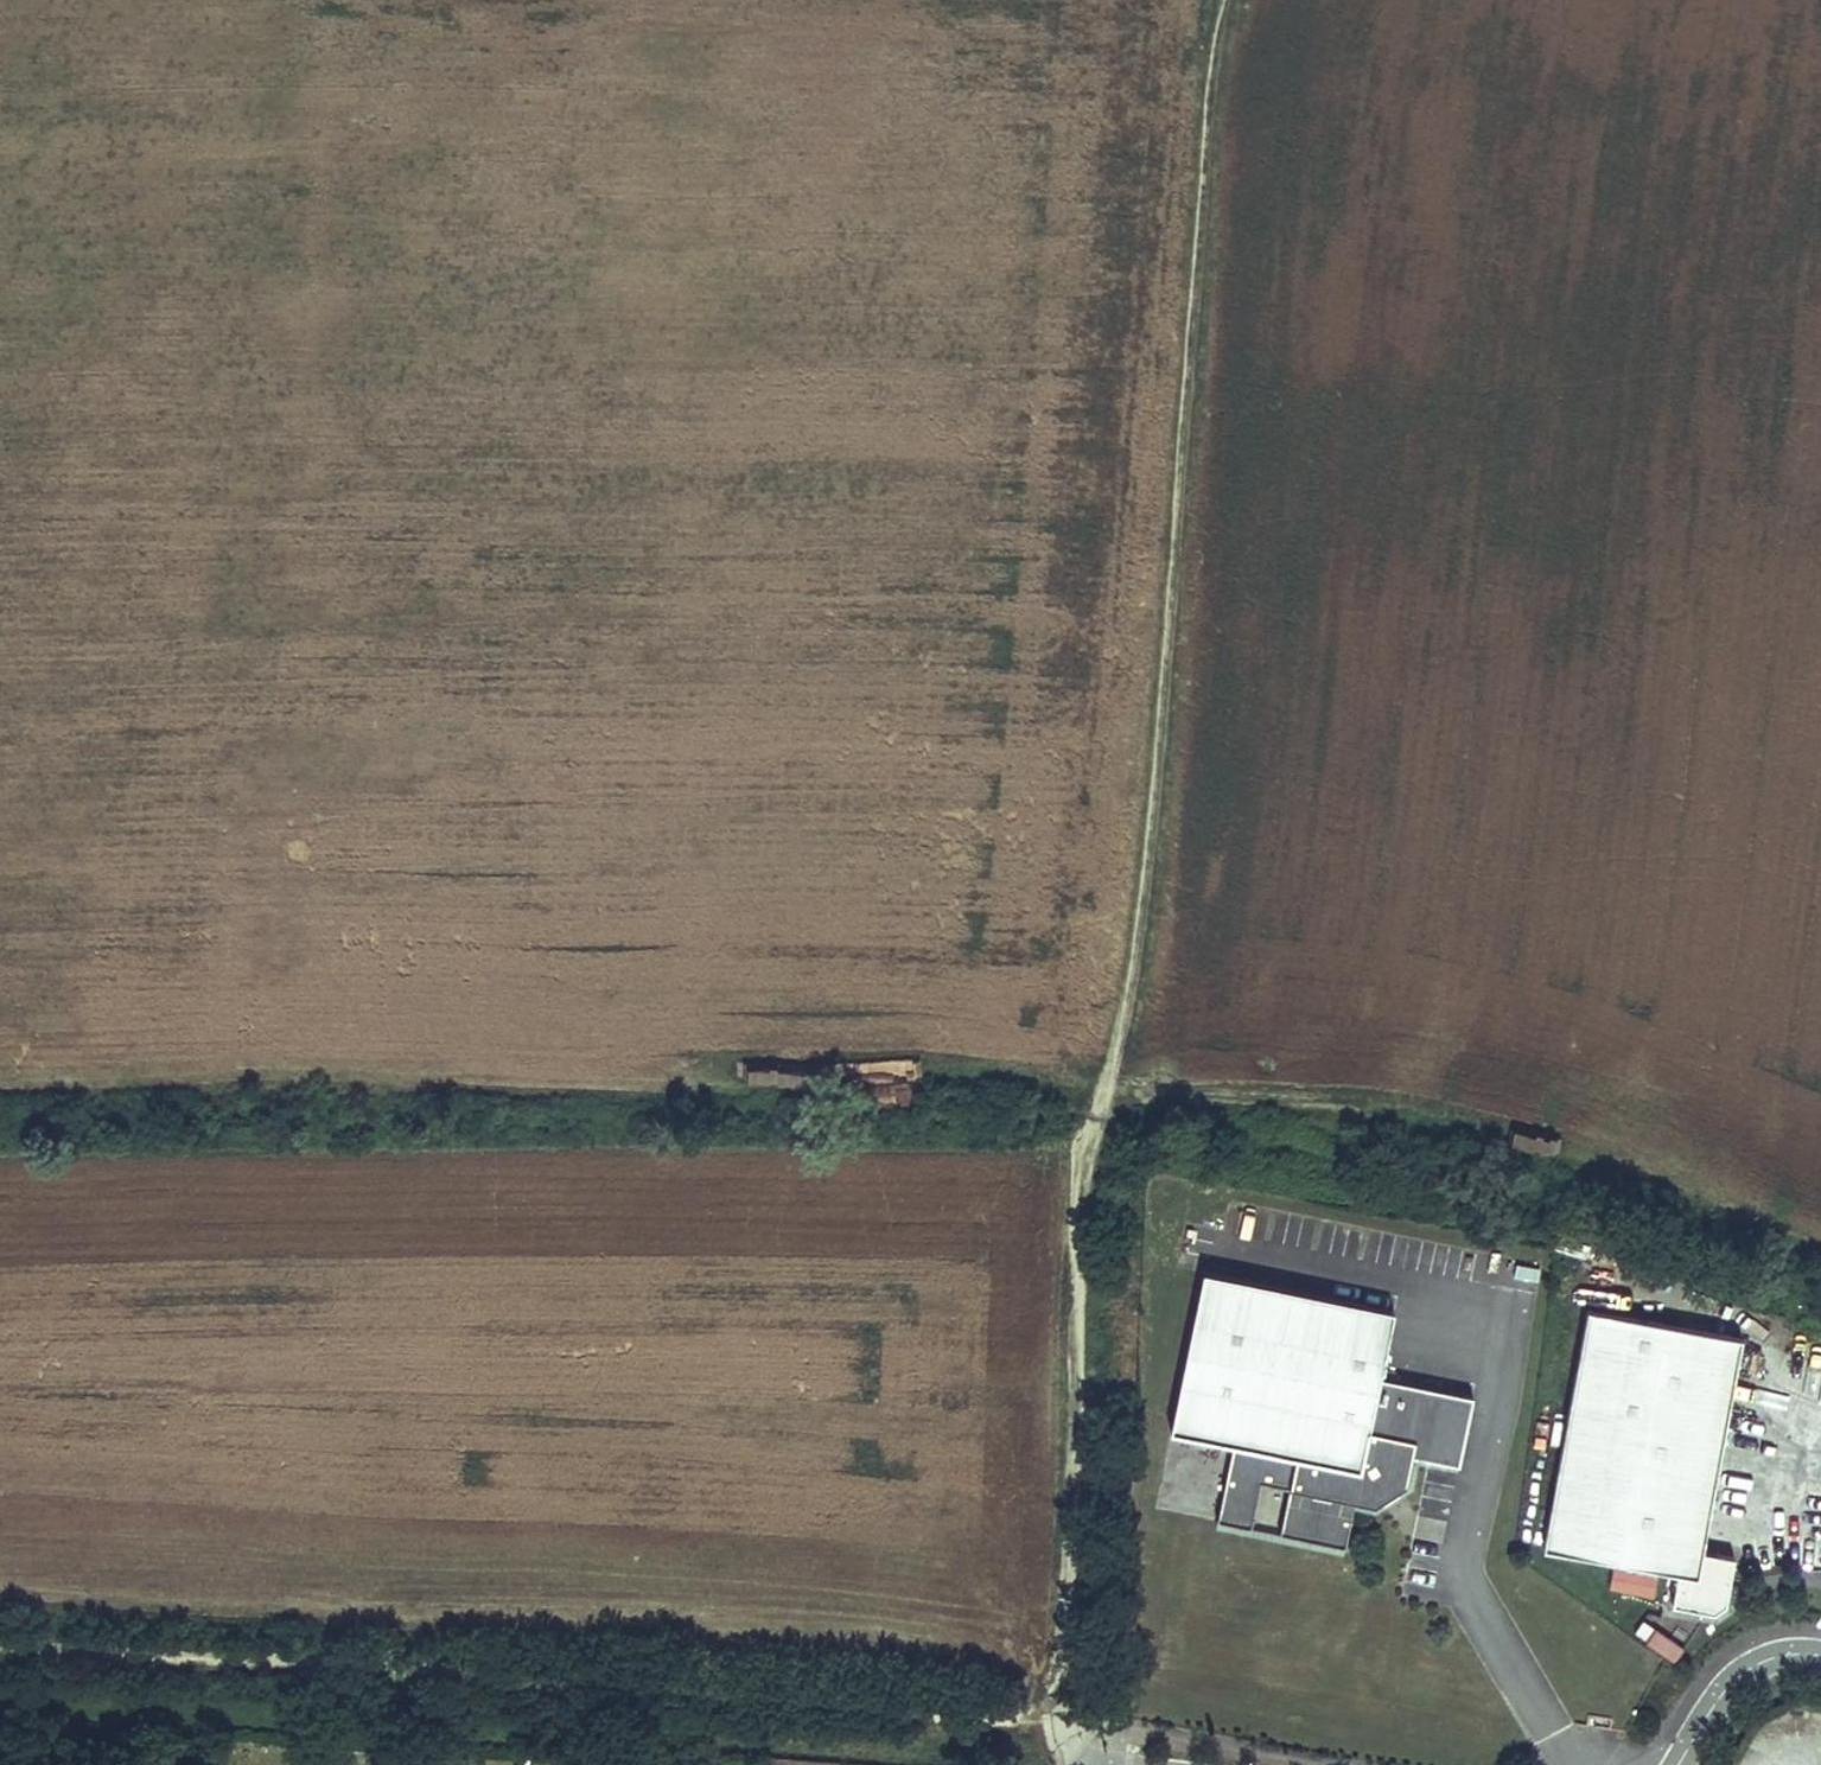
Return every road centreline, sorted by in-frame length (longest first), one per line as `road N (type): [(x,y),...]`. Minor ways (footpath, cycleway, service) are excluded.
road 1 (residential): [(1679,1764),(1737,1681),(1767,1663),(1820,1657)]

